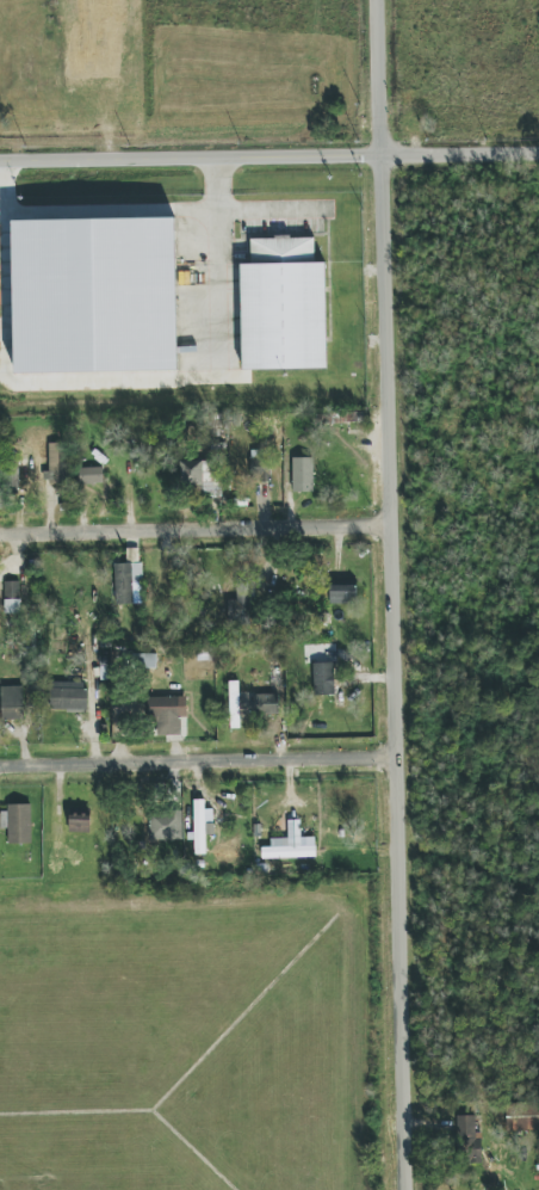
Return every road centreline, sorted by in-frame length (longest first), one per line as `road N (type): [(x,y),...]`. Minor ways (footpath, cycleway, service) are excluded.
road 1 (residential): [(379,0),(406,1189)]
road 2 (tertiary): [(538,153),(0,161)]
road 3 (residential): [(398,758),(0,768)]
road 4 (residential): [(0,535),(394,526)]

